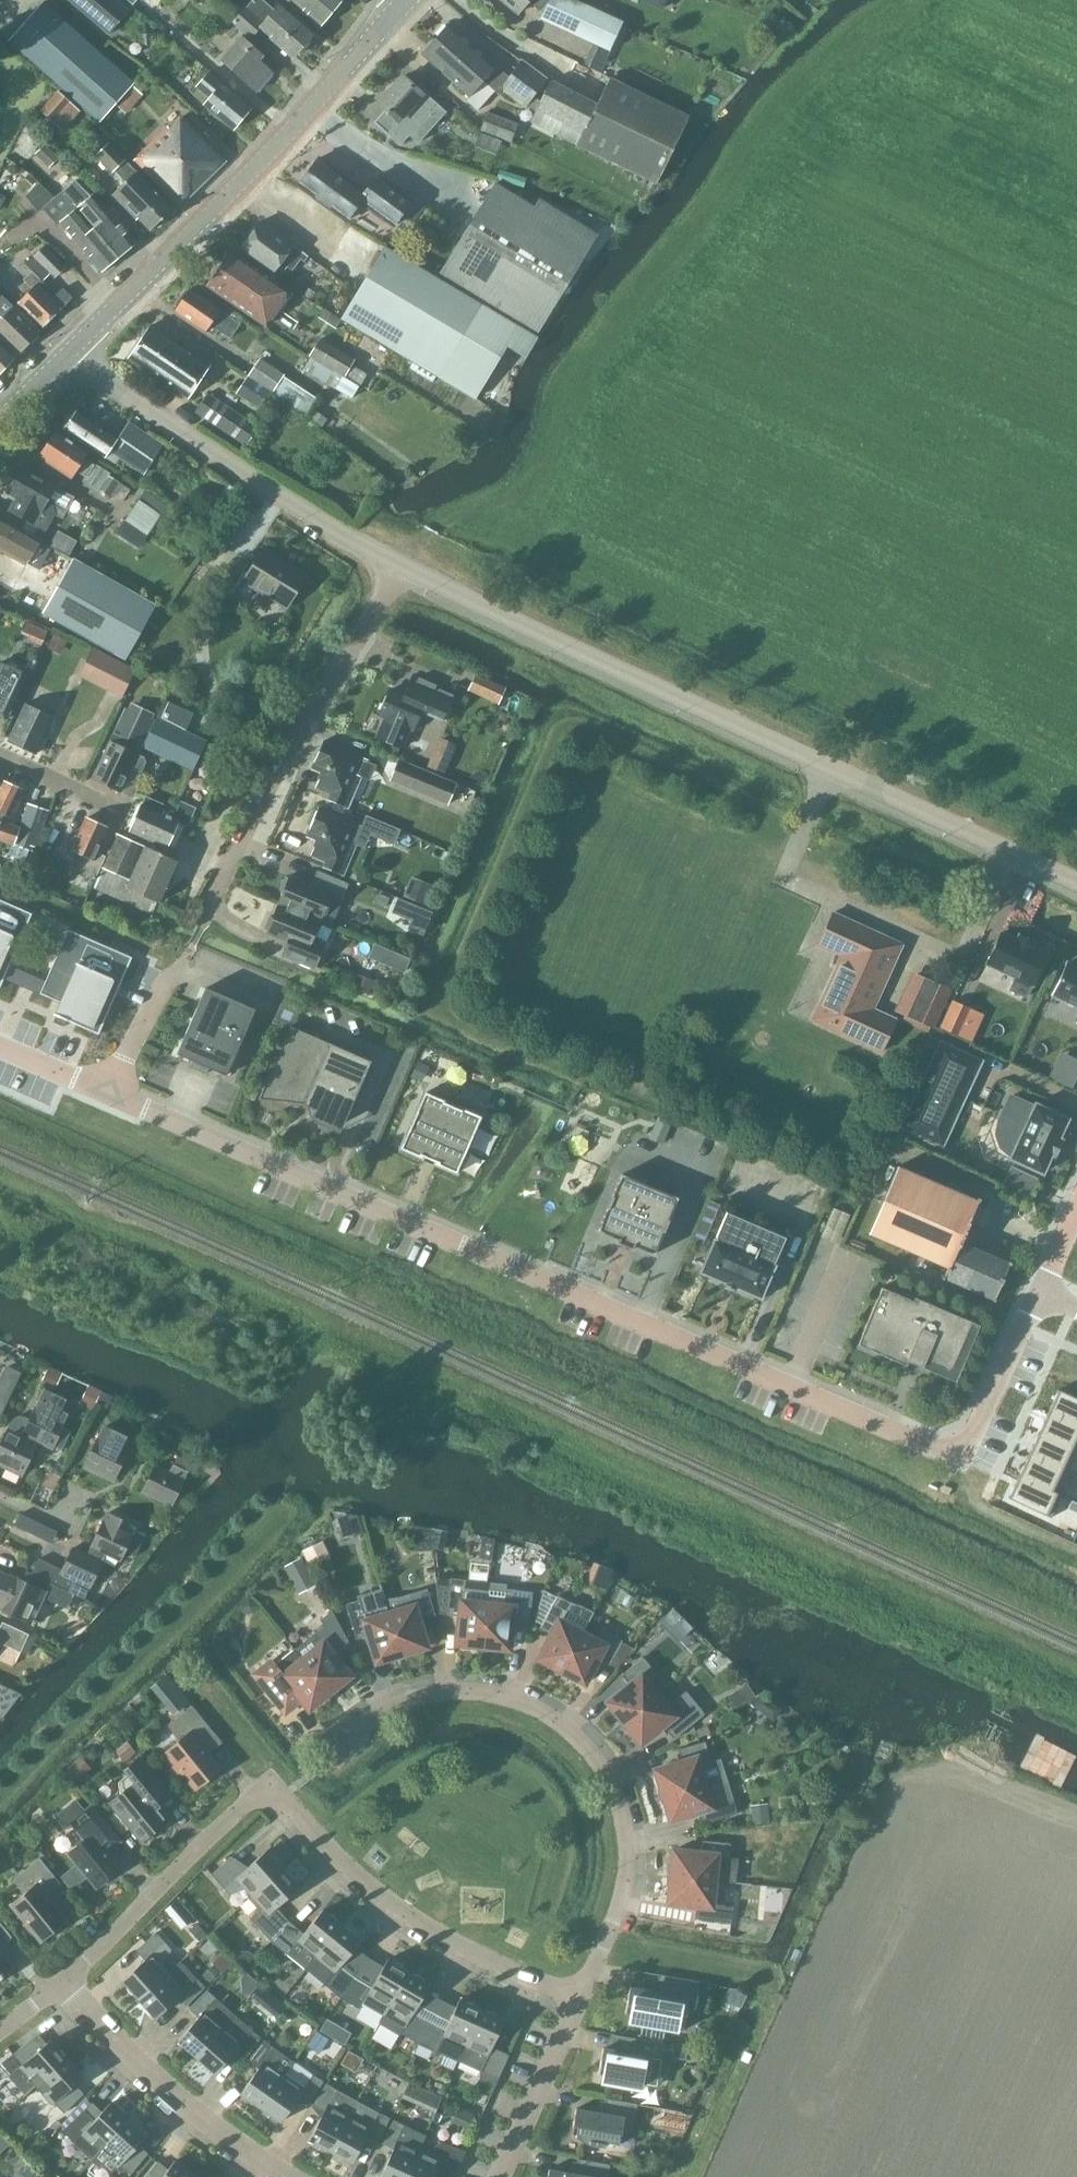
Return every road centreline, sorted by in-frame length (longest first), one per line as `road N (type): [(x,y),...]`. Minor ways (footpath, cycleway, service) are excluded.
road 1 (residential): [(1035,1293),(971,1434),(944,1446),(0,1046)]
road 2 (residential): [(1076,884),(397,569)]
road 3 (residential): [(62,1986),(262,1792),(328,1859),(443,1942),(578,2001)]
road 4 (residential): [(578,2001),(619,1910),(626,1875),(625,1832),(589,1749),(529,1703),(480,1690),(435,1691),(383,1707),(325,1757)]
road 5 (tertiary): [(64,354),(410,0)]
road 6 (residential): [(397,569),(203,922)]
road 7 (residential): [(397,569),(169,430),(64,354)]
road 8 (residential): [(283,2176),(160,2087),(62,1986)]
road 9 (residential): [(578,2001),(496,2176)]
road 10 (residential): [(109,809),(0,758)]

